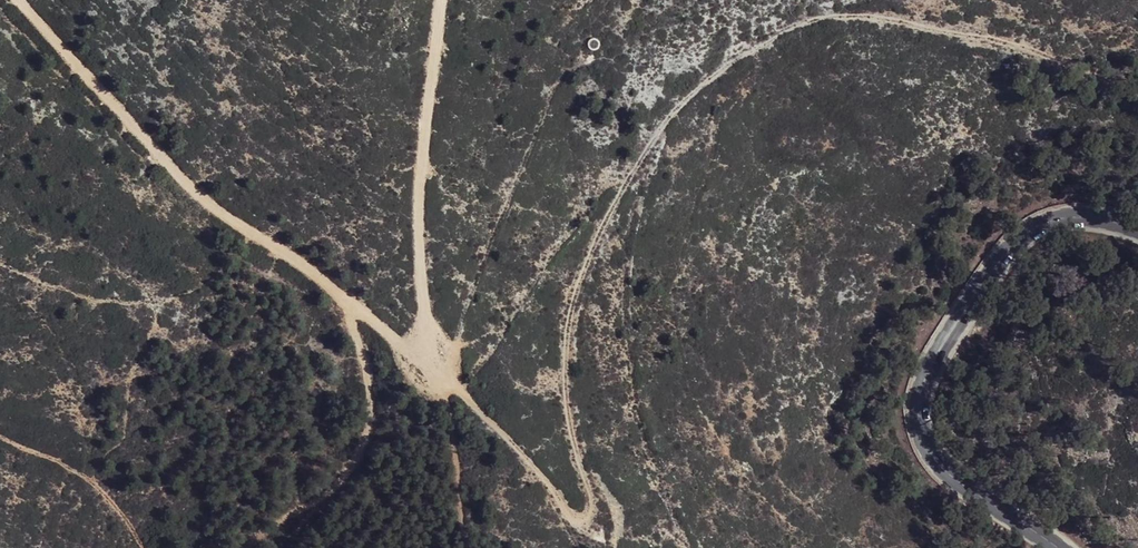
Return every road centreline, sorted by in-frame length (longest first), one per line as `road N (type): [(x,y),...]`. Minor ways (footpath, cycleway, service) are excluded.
road 1 (track): [(1137,100),(994,43),(844,17),(793,26),(735,58),(664,119),(624,179),(586,260),(562,369),(590,500),(581,517),(429,361)]
road 2 (track): [(18,0),(219,213),(429,361),(419,197),(440,0)]
road 3 (primary): [(1052,547),(946,471),(928,447),(917,400),(924,371),(1000,245),(1023,228),(1050,214),(1093,215),(1137,229)]
road 4 (track): [(349,304),(373,398),(363,450),(349,471),(258,547)]
road 5 (track): [(0,441),(95,486),(142,547)]
road 6 (track): [(439,371),(467,547)]

